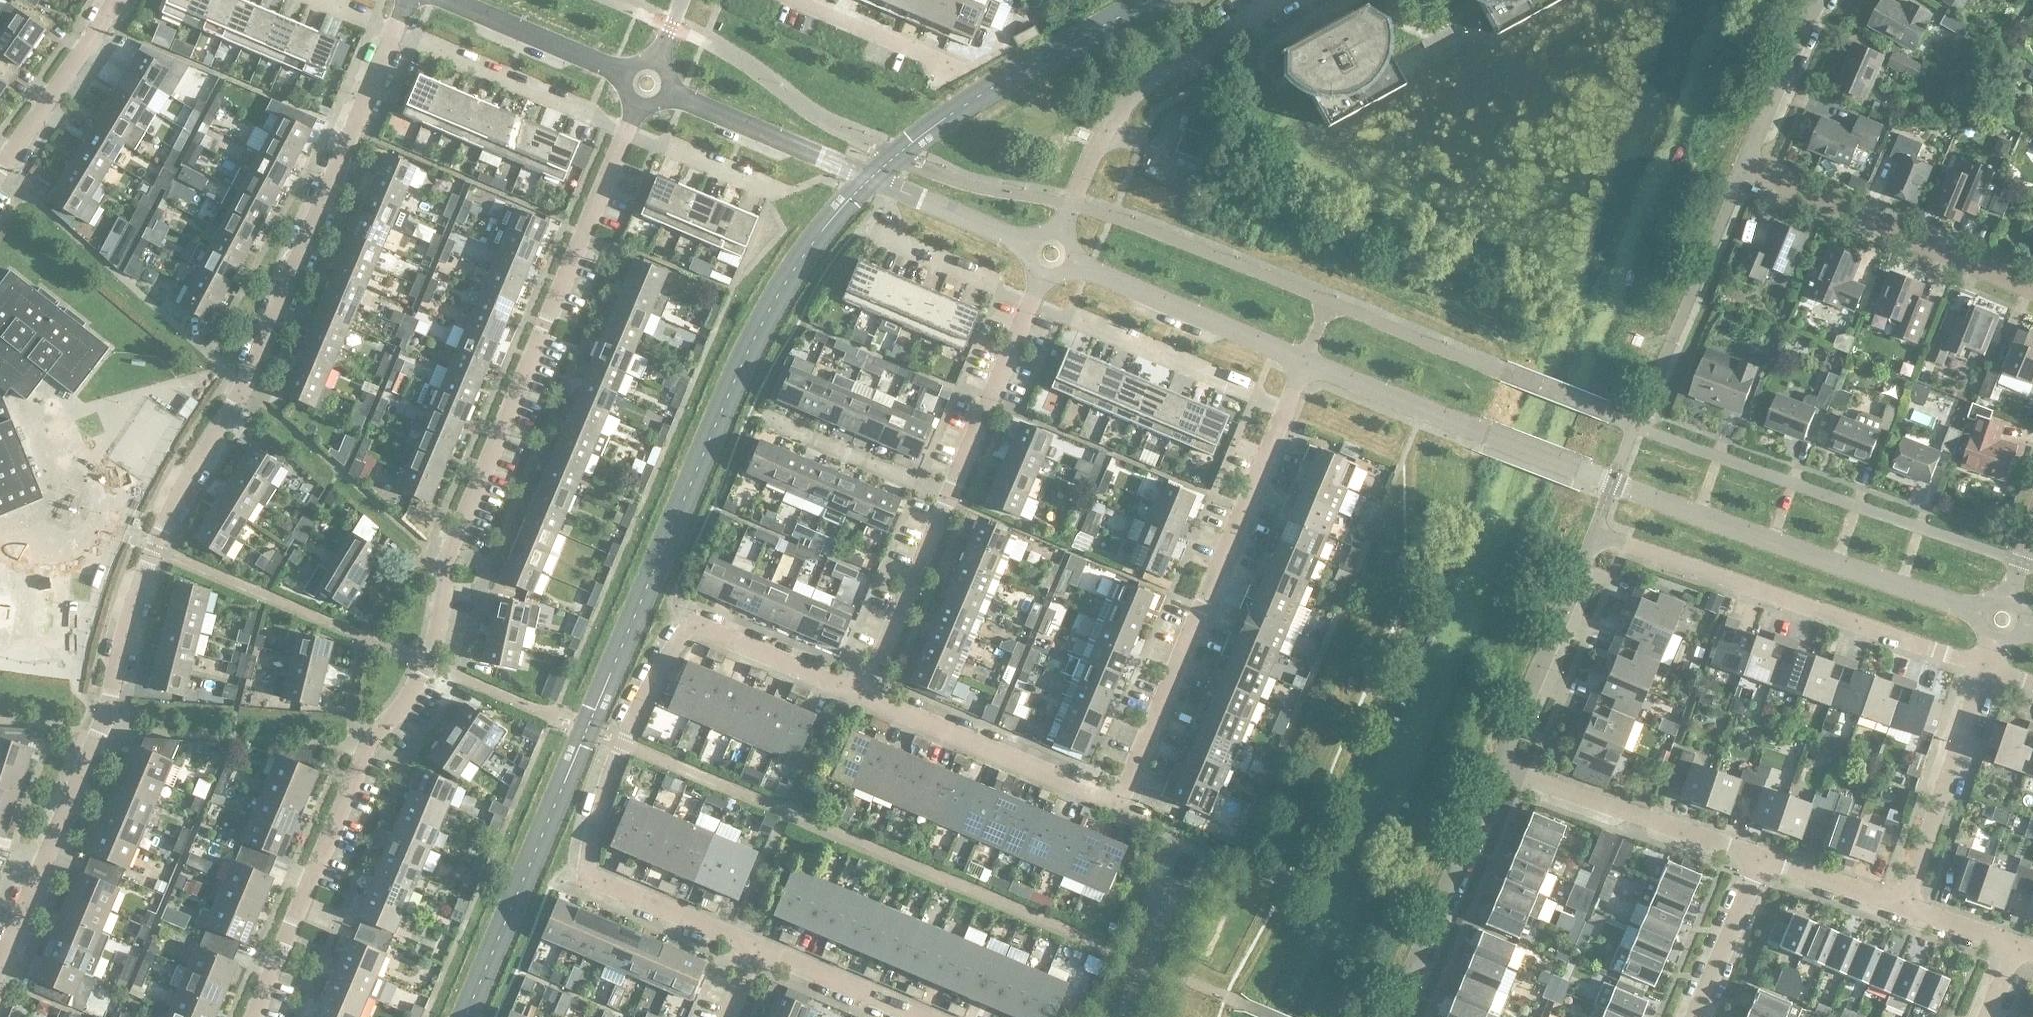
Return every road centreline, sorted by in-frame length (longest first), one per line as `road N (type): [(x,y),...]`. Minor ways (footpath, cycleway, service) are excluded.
road 1 (residential): [(0,966),(110,701),(154,544),(243,383),(391,34)]
road 2 (residential): [(254,1016),(340,815),(425,659),(448,558),(626,132)]
road 3 (tertiary): [(1978,612),(1614,484),(1306,363)]
road 4 (residential): [(1289,411),(1127,803),(866,693)]
road 5 (residential): [(759,946),(588,875),(591,828),(623,744),(692,624),(866,693)]
road 6 (residential): [(2032,291),(1743,178),(1821,0)]
road 7 (residential): [(1983,665),(1595,534)]
road 8 (tertiary): [(1028,246),(666,94)]
road 9 (residential): [(1061,234),(1090,157),(1121,108),(1273,0)]
road 10 (residential): [(1030,304),(1289,411)]
road 11 (residential): [(1754,862),(1504,774)]
road 12 (residential): [(1405,1016),(1504,774)]
road 13 (residential): [(1504,774),(1595,534)]
road 14 (residential): [(1903,908),(1983,665)]
road 15 (tertiary): [(1306,363),(1070,265)]
road 16 (residential): [(626,132),(391,34)]
road 17 (residential): [(866,693),(948,494)]
road 18 (residential): [(948,494),(1030,304)]
road 19 (residential): [(0,166),(115,0)]
road 20 (residential): [(763,419),(948,494)]
road 21 (tertiary): [(624,74),(448,0)]
road 22 (residential): [(924,1016),(759,946)]
road 23 (residential): [(874,235),(1030,304)]
road 24 (residential): [(1691,1016),(1754,862)]
road 25 (residential): [(942,65),(793,0)]
road 26 (residential): [(773,191),(626,132)]
road 27 (residential): [(1903,908),(1754,862)]

